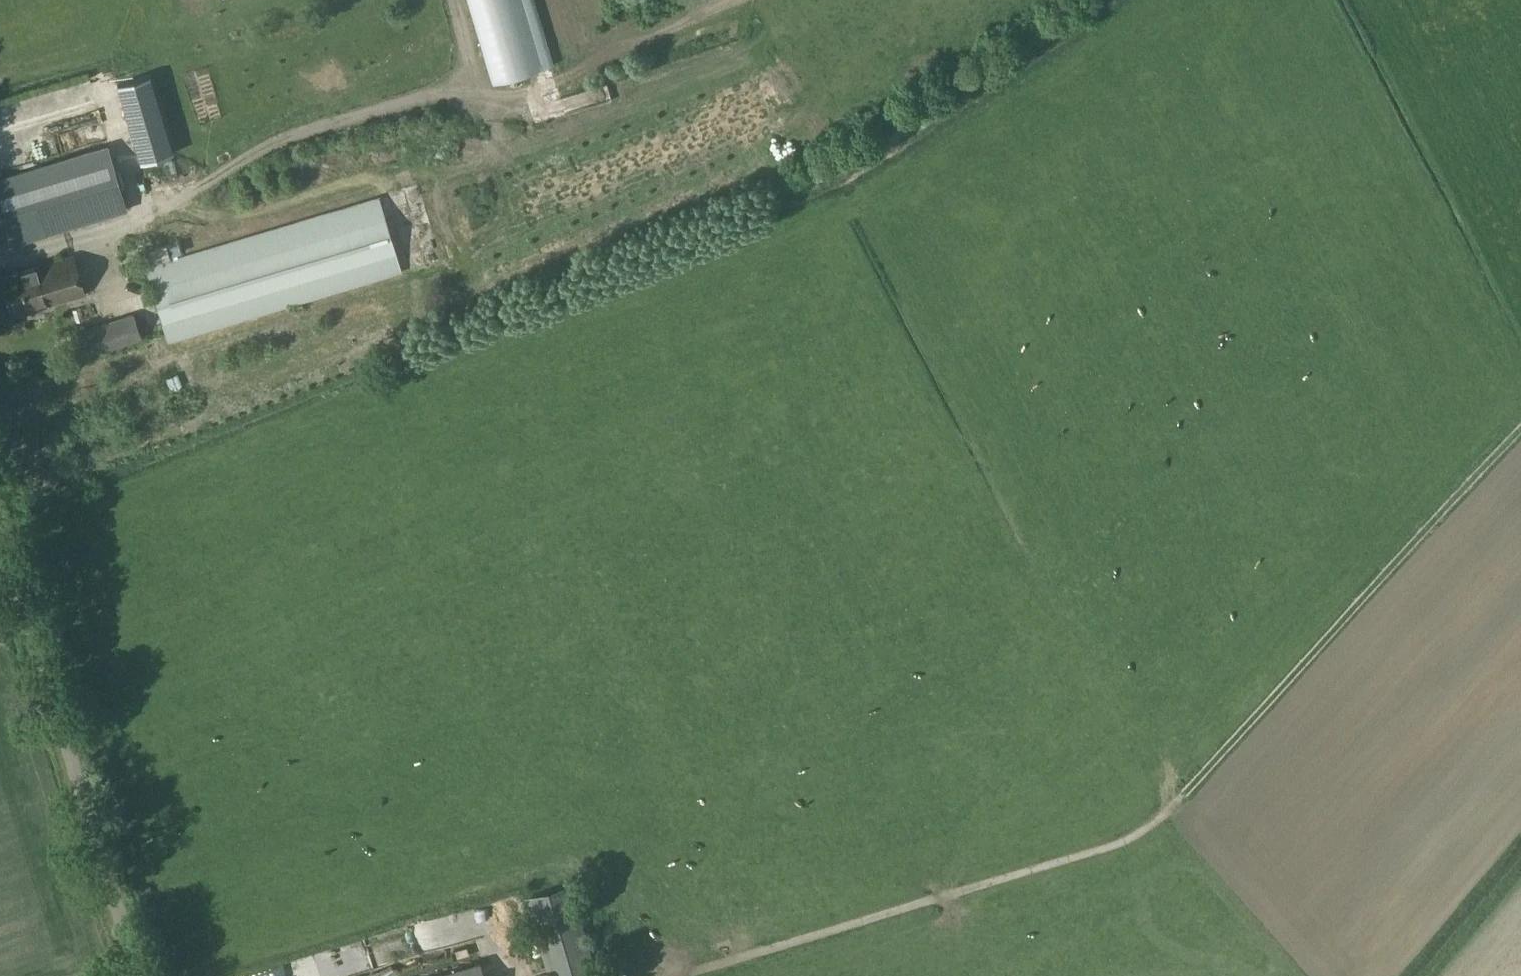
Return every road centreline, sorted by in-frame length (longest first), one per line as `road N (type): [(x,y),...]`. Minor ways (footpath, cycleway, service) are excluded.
road 1 (unclassified): [(0,496),(138,975)]

